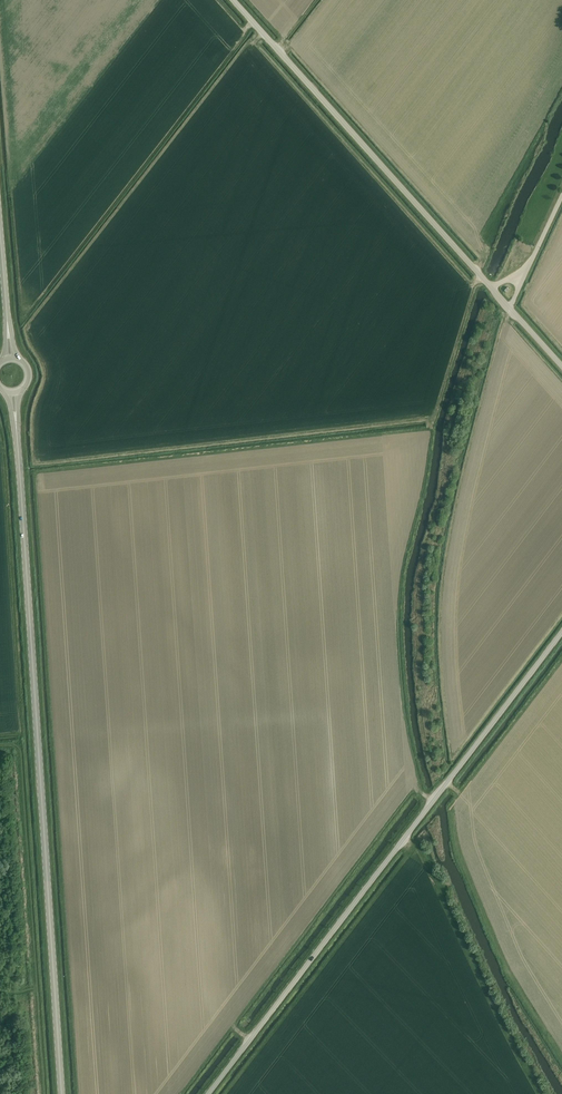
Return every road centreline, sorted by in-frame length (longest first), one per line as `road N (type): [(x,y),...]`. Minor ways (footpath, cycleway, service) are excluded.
road 1 (secondary): [(62,1093),(15,424)]
road 2 (unclassified): [(209,1093),(561,632)]
road 3 (unclassified): [(561,366),(233,0)]

